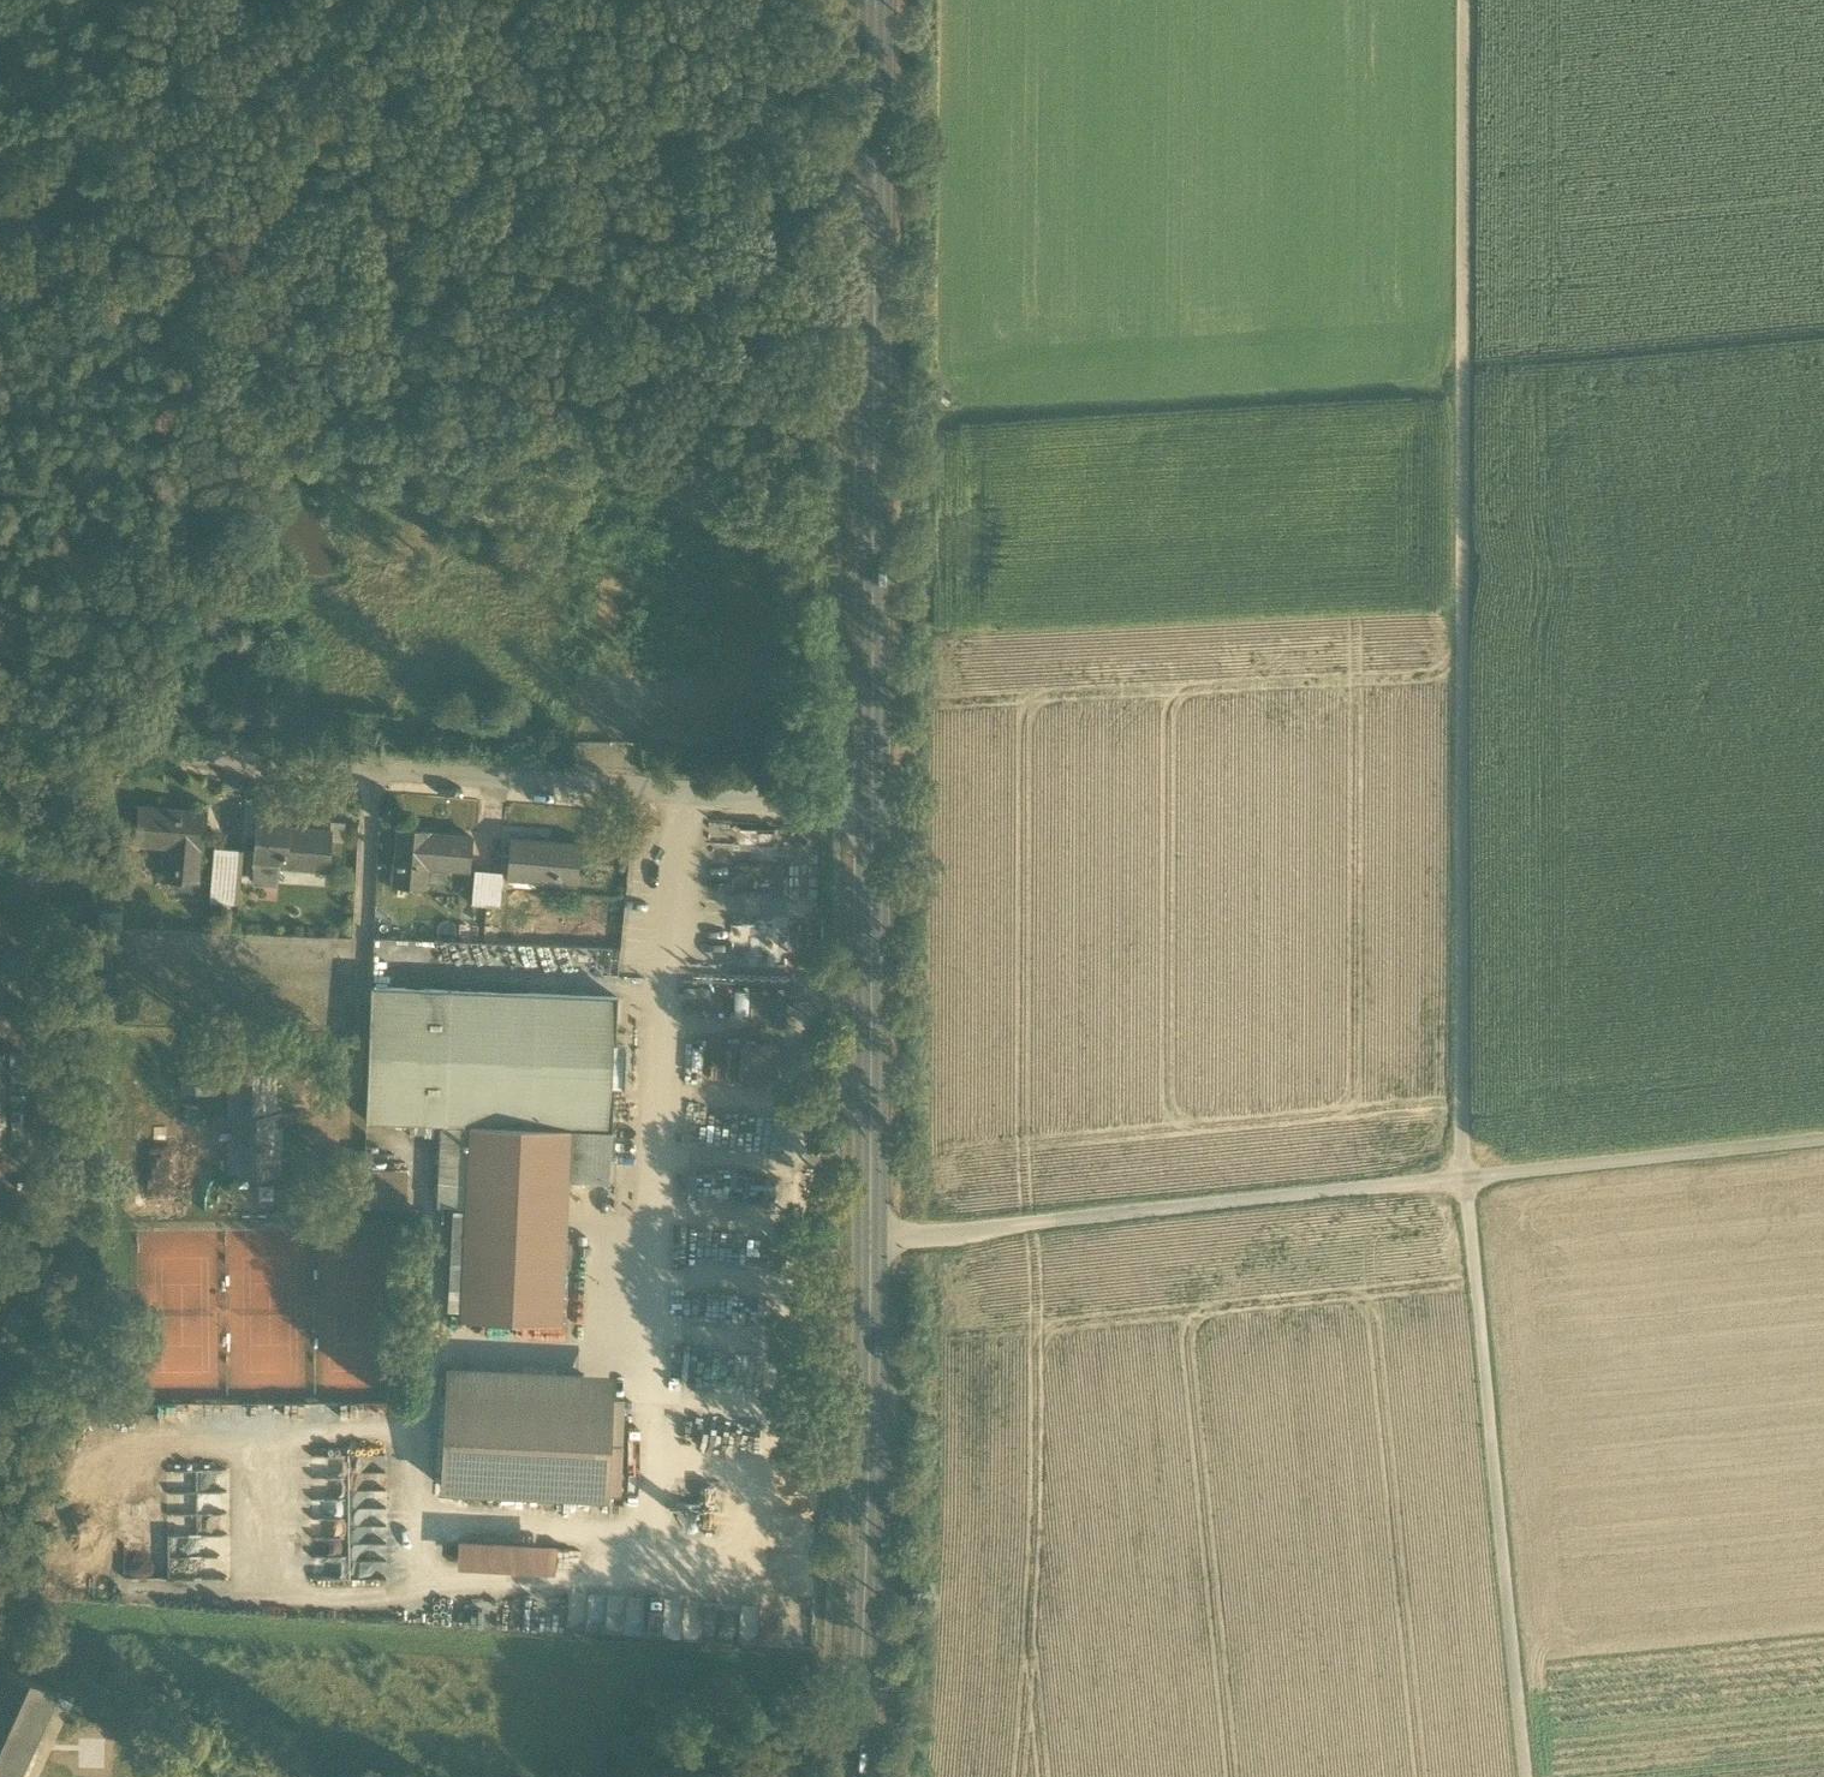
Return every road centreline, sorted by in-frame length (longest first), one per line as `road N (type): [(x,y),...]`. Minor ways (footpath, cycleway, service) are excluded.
road 1 (track): [(1464,0),(1461,1179),(1525,1776)]
road 2 (primary): [(878,809),(865,1696),(855,1776)]
road 3 (track): [(870,1239),(1823,1140)]
road 4 (primary): [(876,0),(878,809)]
road 5 (residential): [(91,750),(878,809)]
road 6 (track): [(163,755),(165,270)]

